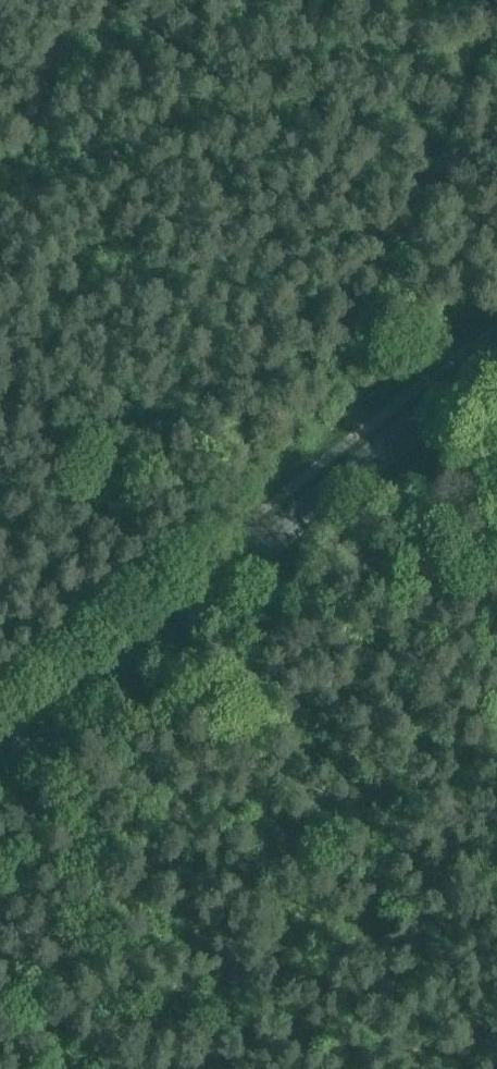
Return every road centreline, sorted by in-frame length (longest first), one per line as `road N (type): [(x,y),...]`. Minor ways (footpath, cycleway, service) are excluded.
road 1 (secondary): [(0,760),(496,365)]
road 2 (track): [(496,627),(261,554),(0,426)]

